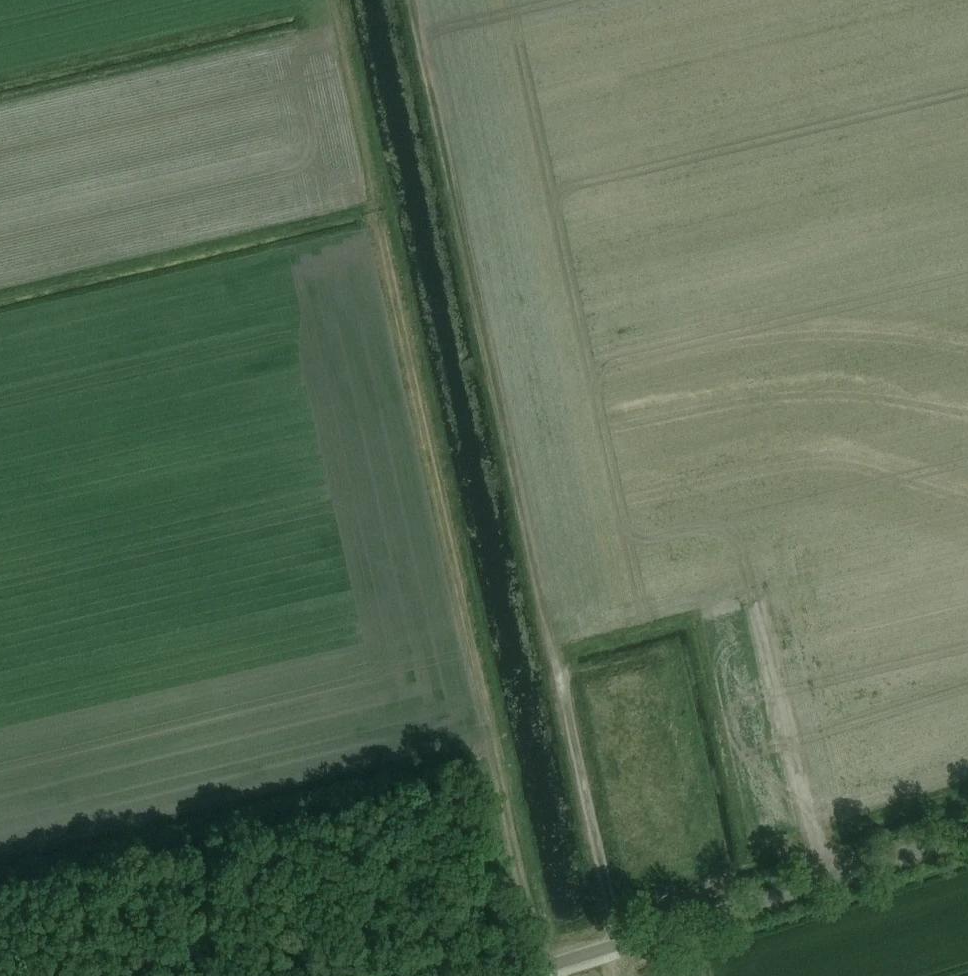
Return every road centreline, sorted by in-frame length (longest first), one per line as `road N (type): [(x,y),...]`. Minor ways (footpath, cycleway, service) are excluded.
road 1 (unclassified): [(585,975),(967,850)]

